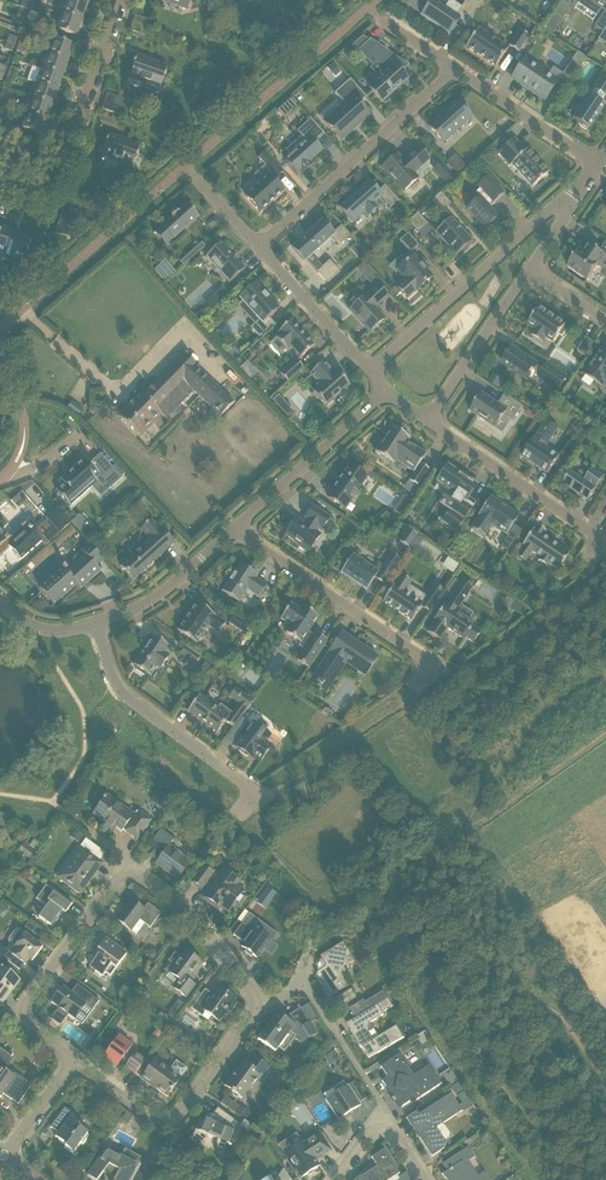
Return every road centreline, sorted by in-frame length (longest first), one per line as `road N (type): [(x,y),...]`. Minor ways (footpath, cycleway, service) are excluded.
road 1 (residential): [(237,821),(264,797),(126,697),(97,623)]
road 2 (residential): [(370,373),(544,214),(577,199)]
road 3 (residential): [(455,69),(259,249)]
road 4 (residential): [(72,1062),(155,1121),(169,1122),(256,1001)]
road 5 (residential): [(0,185),(36,198),(56,184),(122,0)]
road 6 (residential): [(131,874),(113,883),(26,1000),(31,1030),(72,1062)]
road 7 (residential): [(432,664),(236,529)]
road 8 (residential): [(605,542),(426,422)]
road 9 (residential): [(236,529),(387,393)]
road 10 (residential): [(426,422),(530,268)]
road 11 (residential): [(256,1001),(191,912),(131,874)]
road 12 (residential): [(599,165),(455,69)]
road 13 (residential): [(97,623),(144,606),(236,529)]
road 14 (residential): [(370,373),(259,249)]

